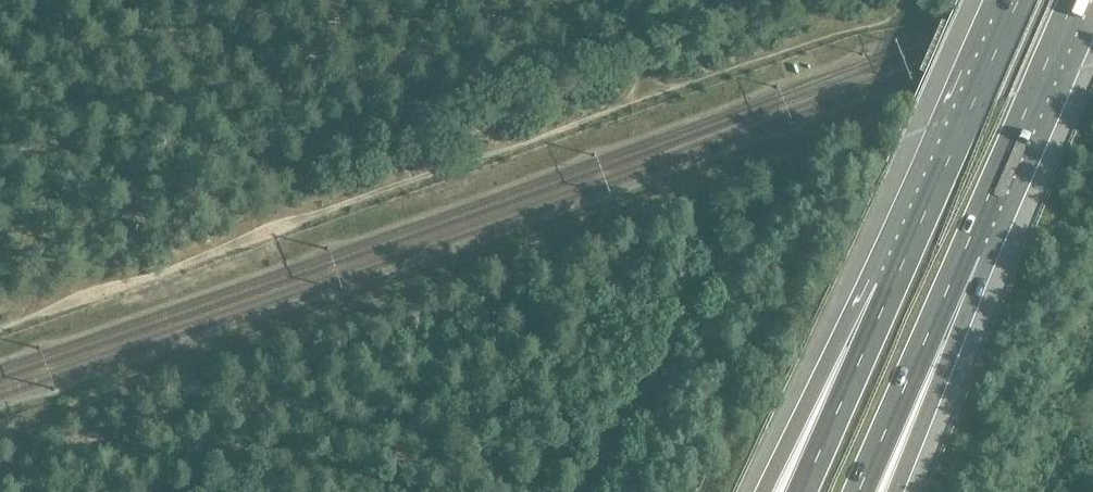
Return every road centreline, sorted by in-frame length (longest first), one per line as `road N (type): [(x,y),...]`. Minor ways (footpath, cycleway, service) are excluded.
road 1 (track): [(0,436),(617,220),(1092,23)]
road 2 (track): [(0,328),(652,94)]
road 3 (motorway): [(1019,0),(892,288)]
road 4 (motorway): [(964,252),(1076,0)]
road 5 (motorway): [(859,491),(964,252)]
road 6 (motorway): [(883,491),(964,252)]
road 7 (motorway): [(892,288),(778,491)]
road 8 (motorway): [(892,288),(800,491)]

